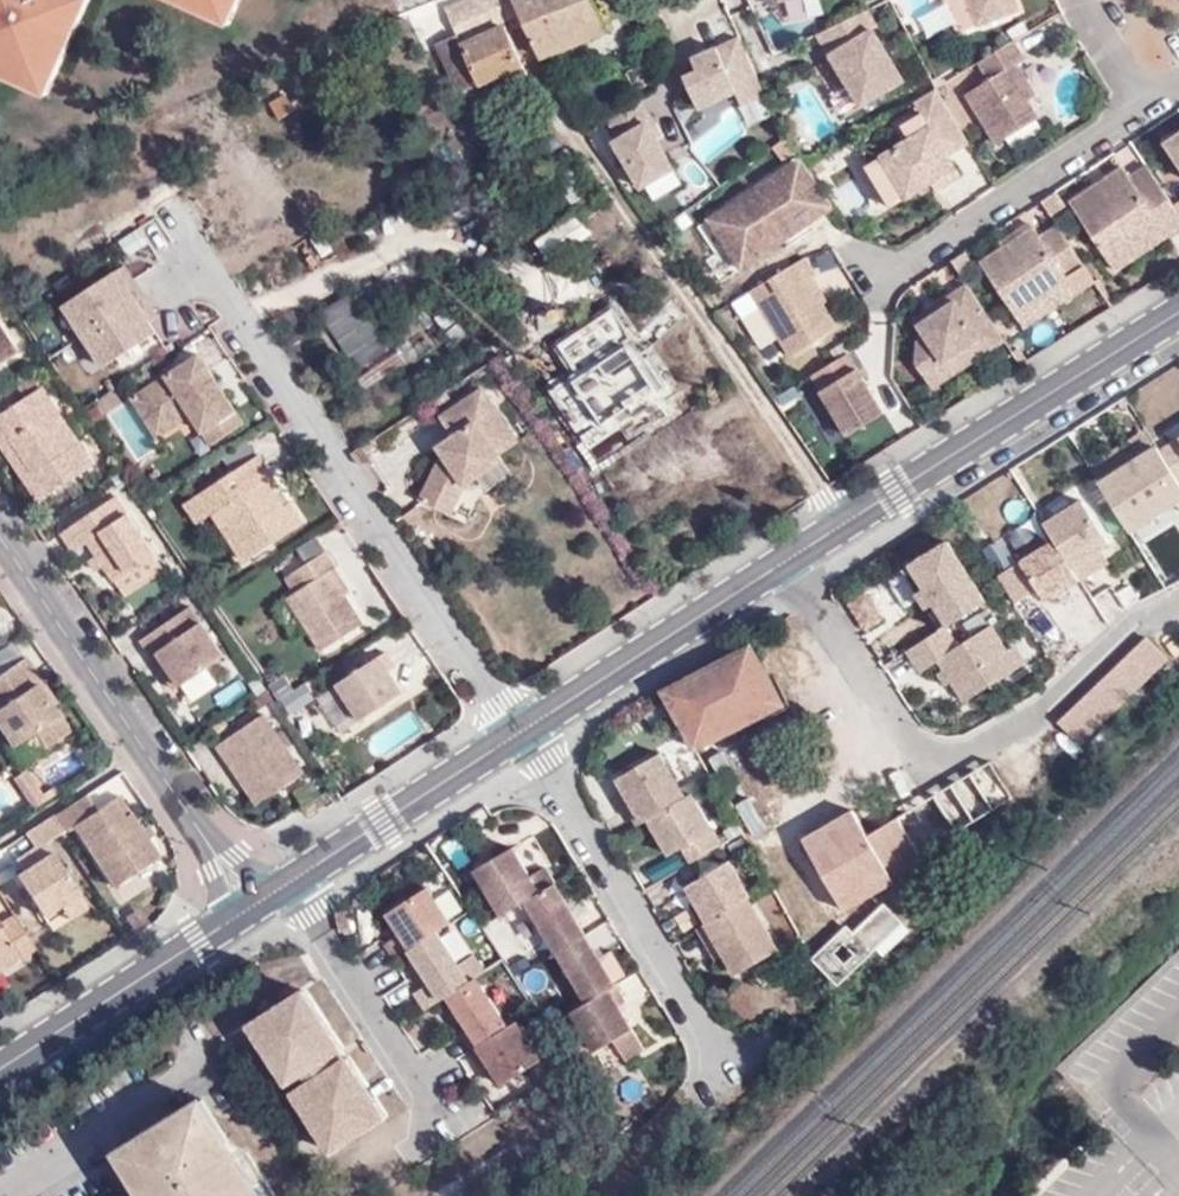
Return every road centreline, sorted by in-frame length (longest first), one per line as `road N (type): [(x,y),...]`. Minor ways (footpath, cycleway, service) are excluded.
road 1 (residential): [(520,733),(193,246)]
road 2 (residential): [(794,560),(918,754),(965,757),(1178,602)]
road 3 (residential): [(794,560),(1178,315)]
road 4 (residential): [(0,536),(252,909)]
road 5 (residential): [(725,1061),(520,733)]
road 6 (residential): [(520,733),(794,560)]
road 7 (residential): [(252,909),(295,890),(520,733)]
road 8 (residential): [(1141,107),(883,275)]
road 9 (residential): [(0,1072),(252,909)]
road 10 (residential): [(1084,0),(1141,107)]

